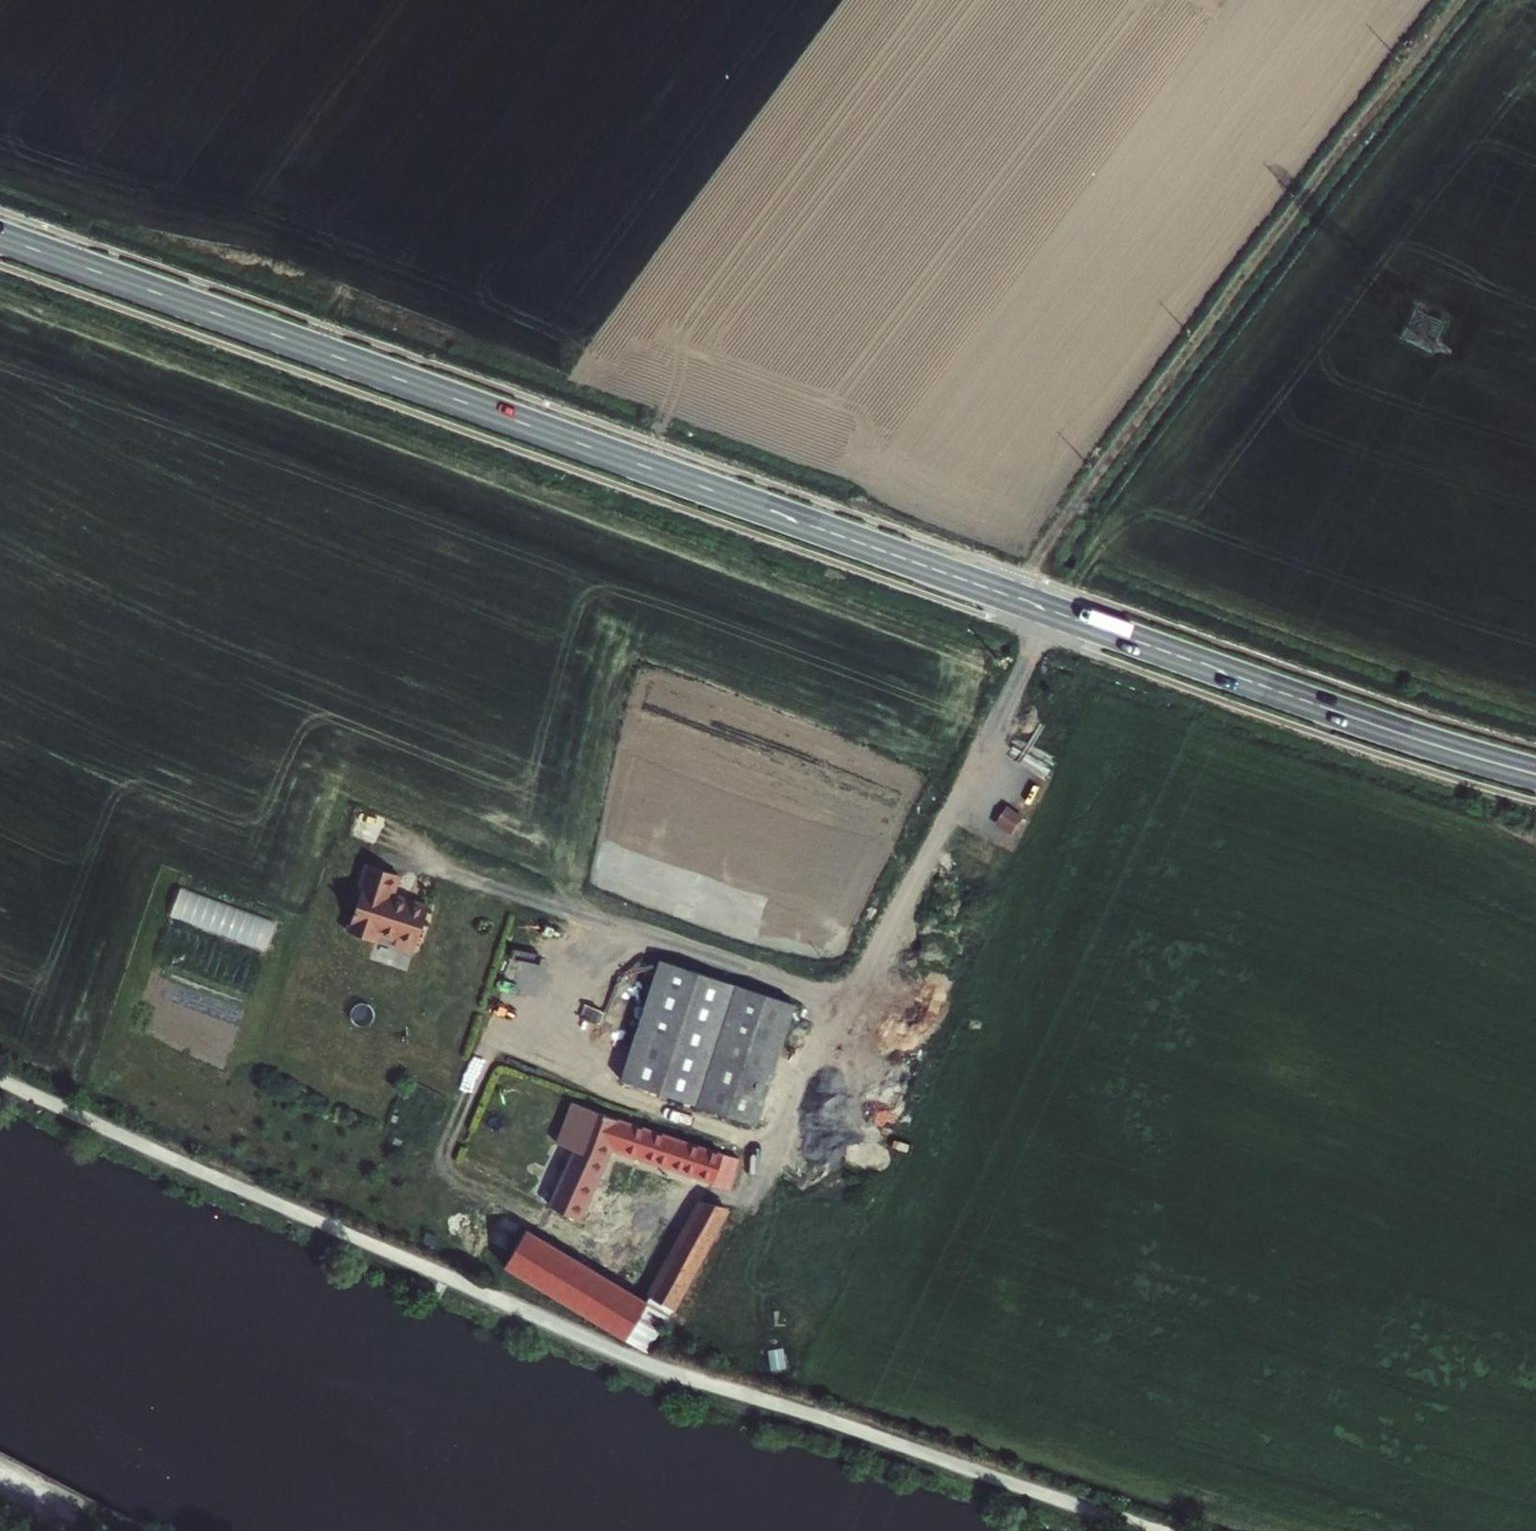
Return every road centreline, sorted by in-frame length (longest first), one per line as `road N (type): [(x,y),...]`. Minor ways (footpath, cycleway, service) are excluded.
road 1 (primary): [(1535,773),(1223,671),(0,237)]
road 2 (track): [(999,620),(1259,260),(1471,0)]

